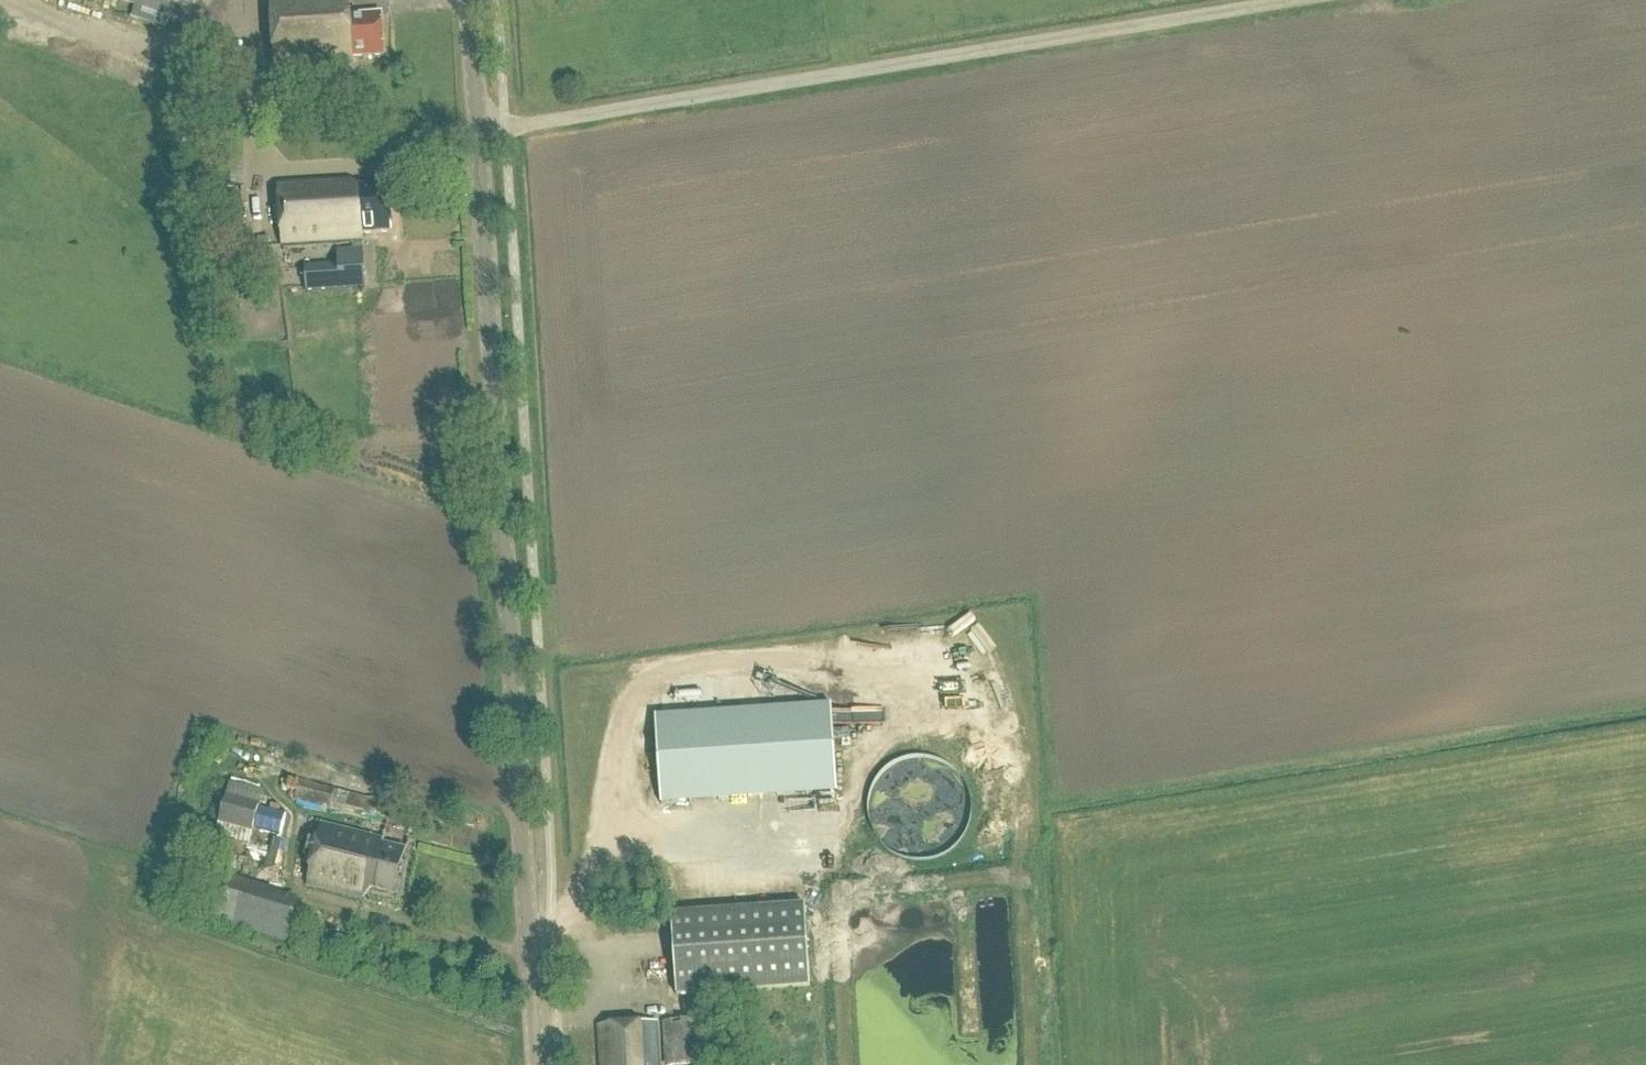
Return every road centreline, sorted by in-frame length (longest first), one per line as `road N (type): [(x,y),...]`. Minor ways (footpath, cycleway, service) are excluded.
road 1 (tertiary): [(535,1064),(469,0)]
road 2 (track): [(477,132),(1307,0)]

